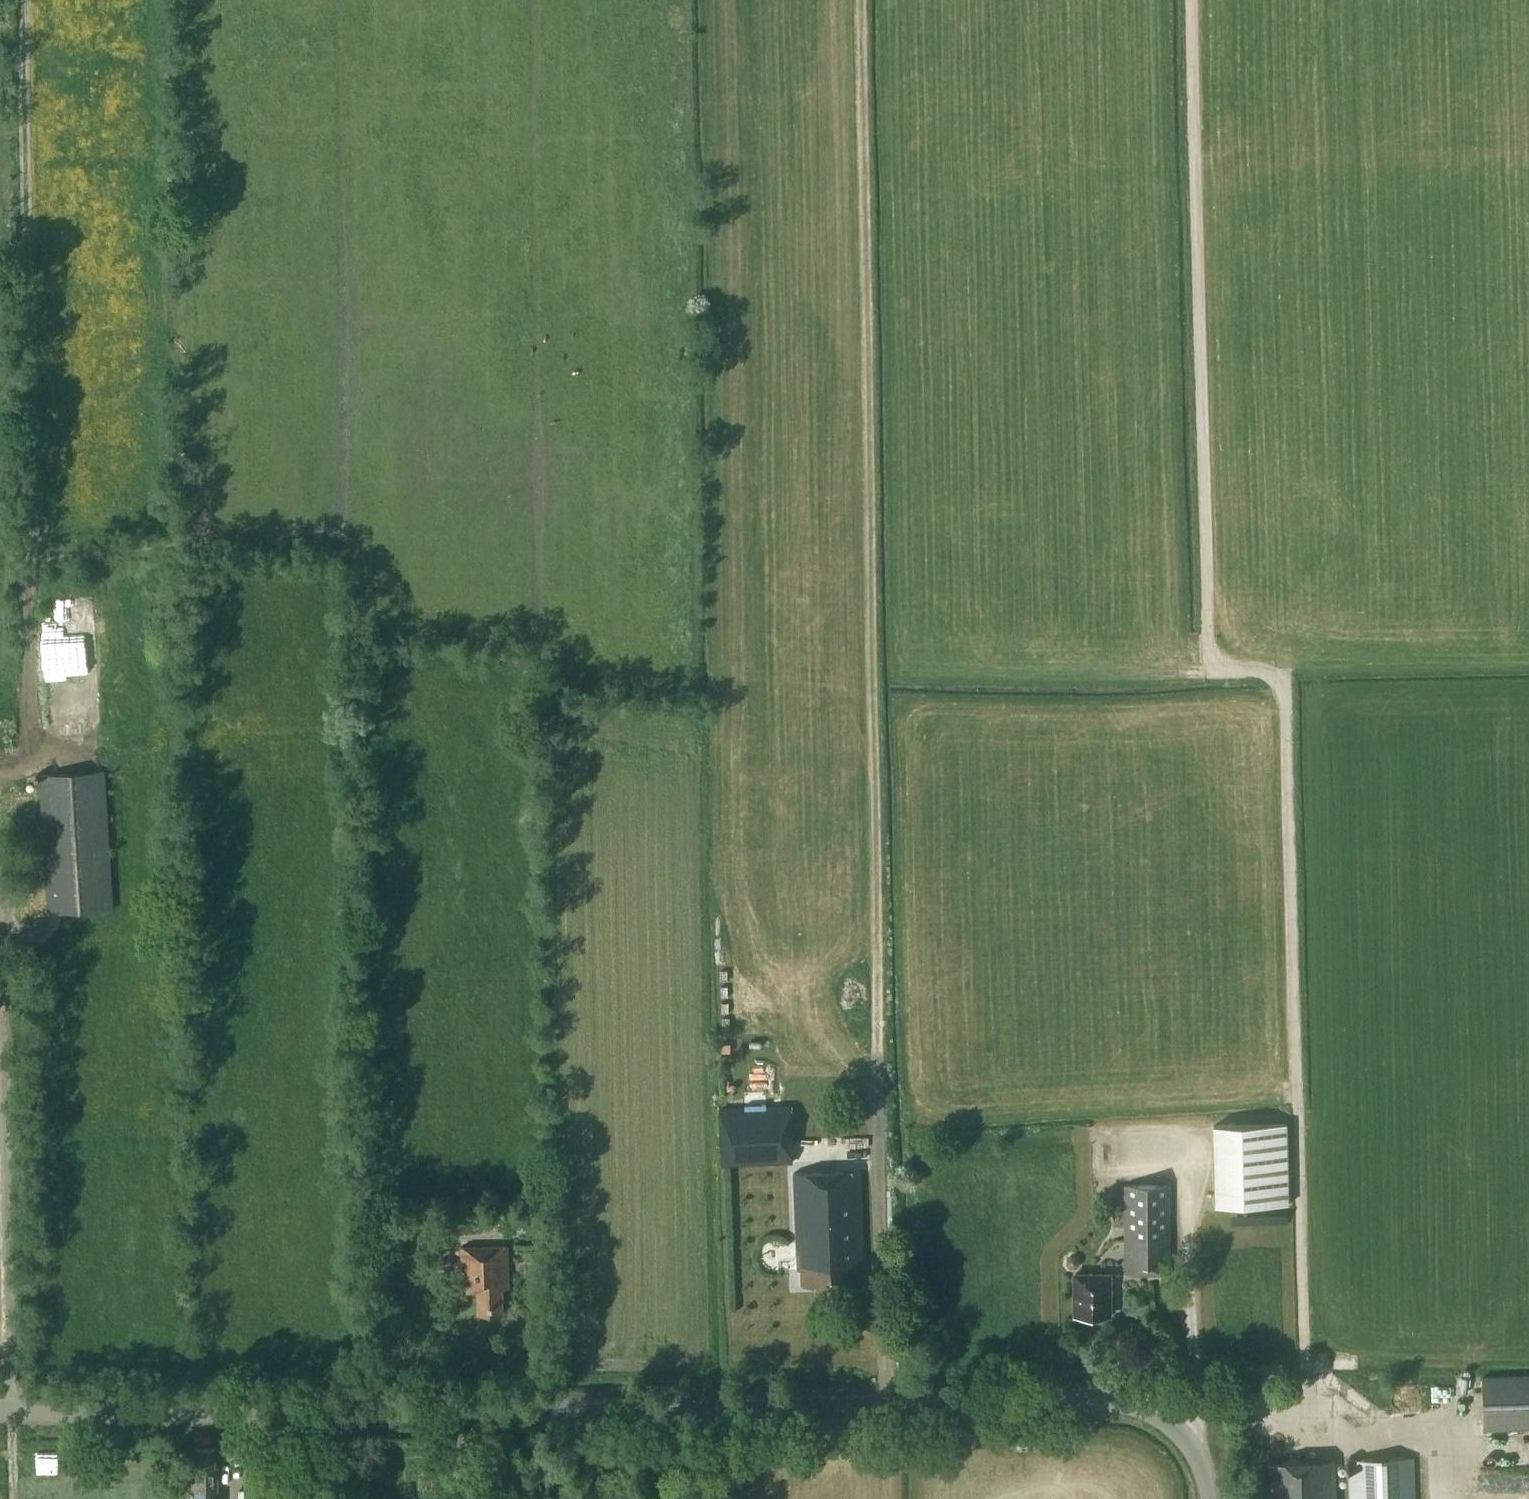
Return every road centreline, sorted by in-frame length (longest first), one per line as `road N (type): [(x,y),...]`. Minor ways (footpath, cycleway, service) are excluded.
road 1 (tertiary): [(1208,1498),(1185,1437),(1164,1416),(1131,1402),(1090,1398),(0,1406)]

